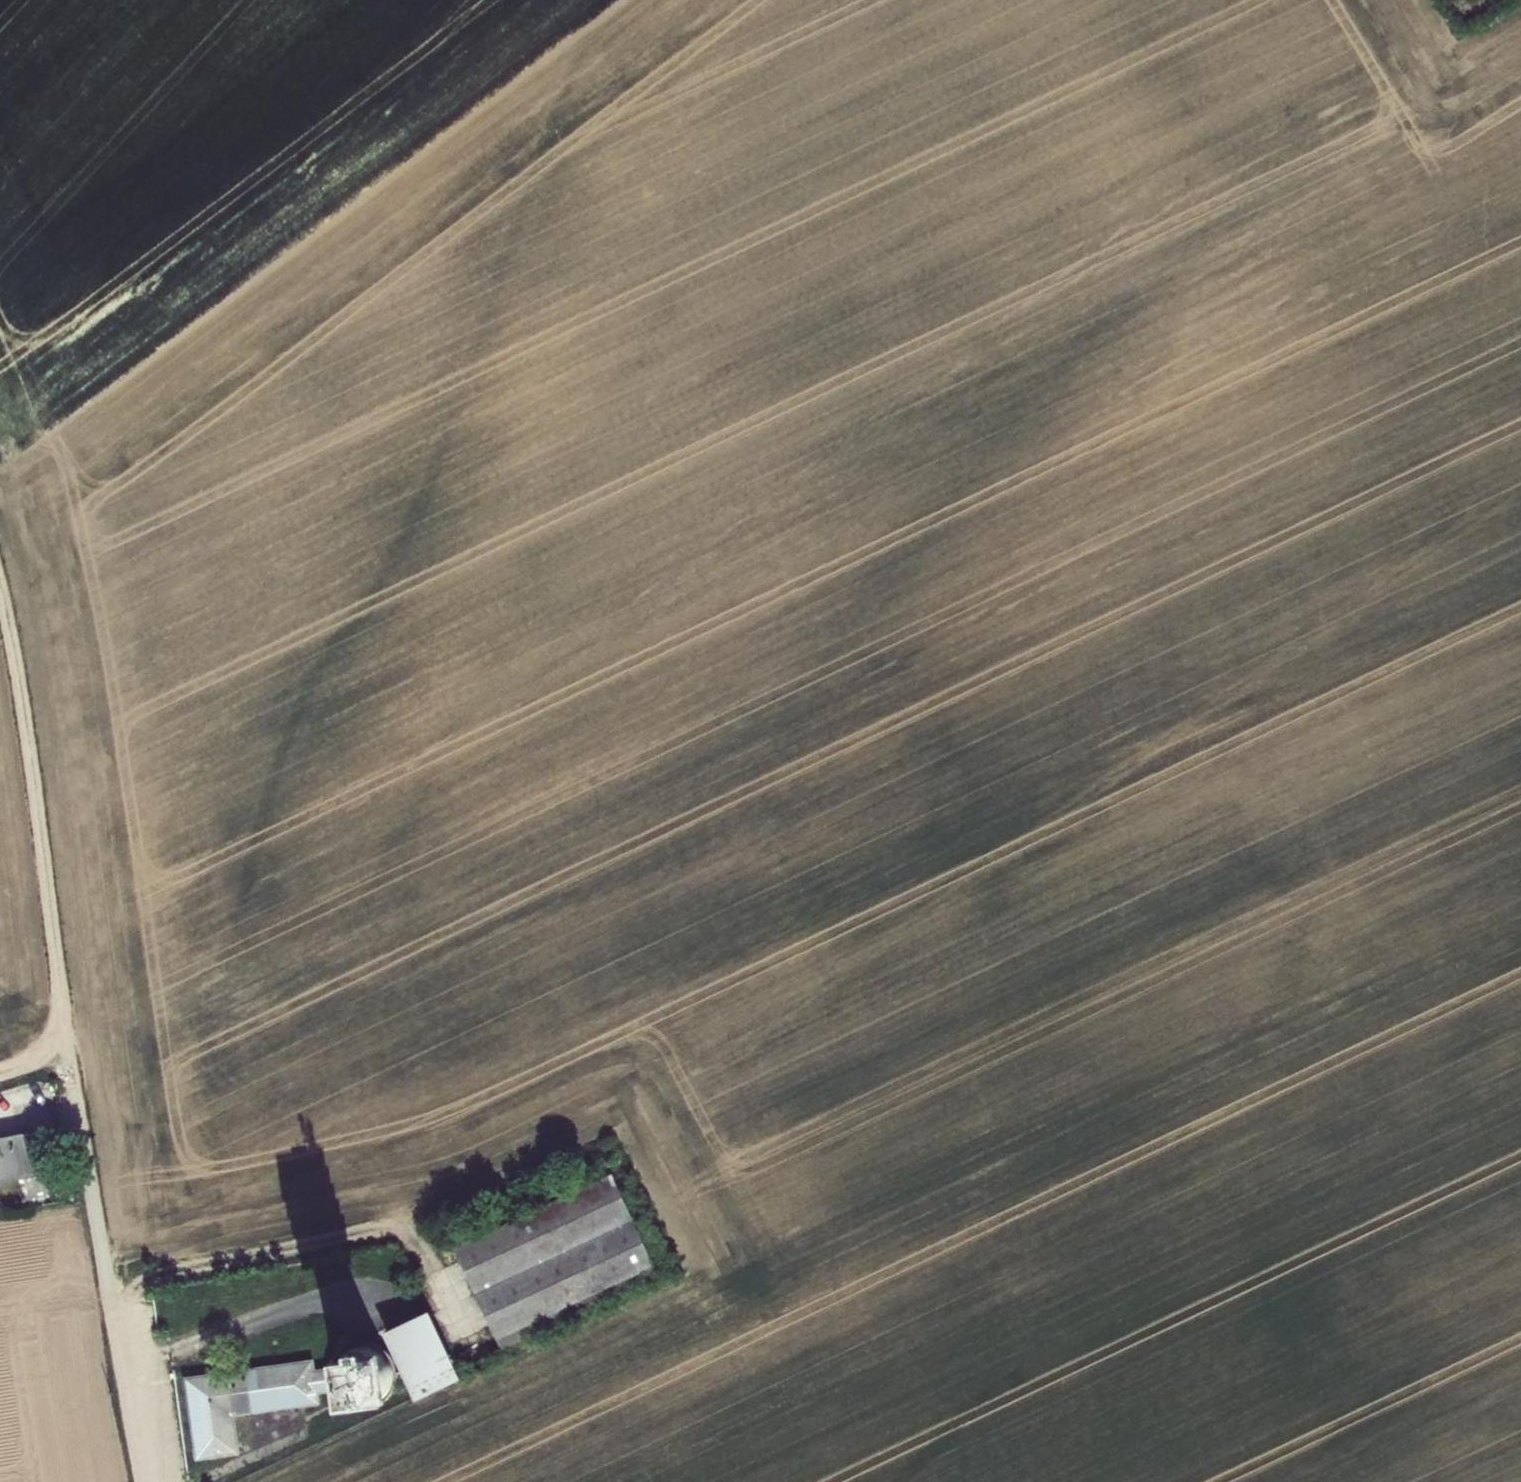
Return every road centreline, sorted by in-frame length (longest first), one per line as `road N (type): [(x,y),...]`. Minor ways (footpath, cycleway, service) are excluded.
road 1 (track): [(0,584),(68,1049)]
road 2 (residential): [(68,1049),(141,1481)]

